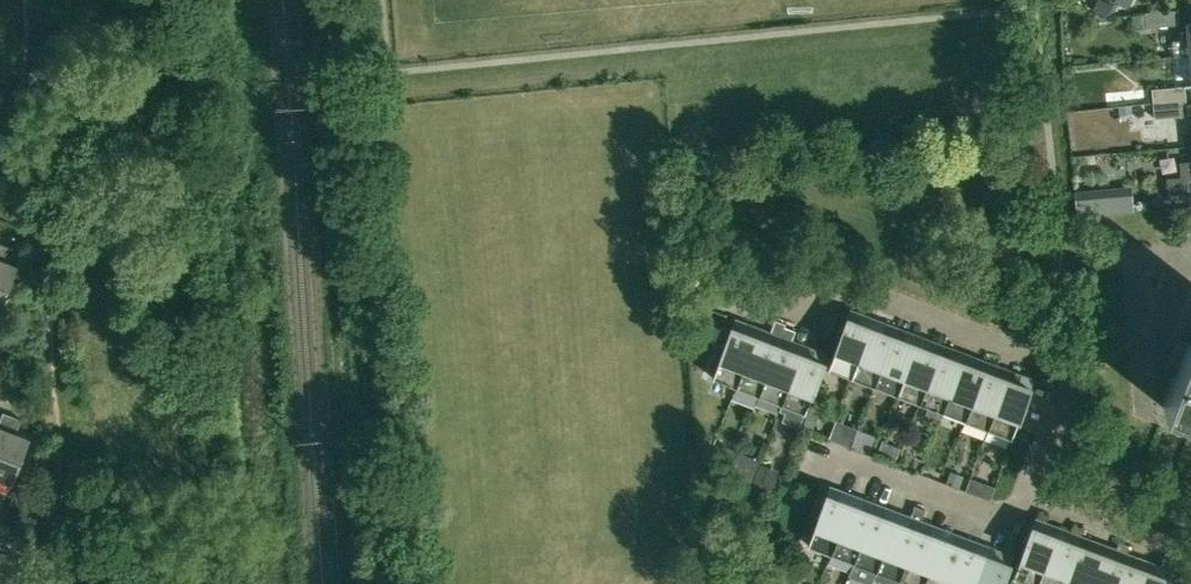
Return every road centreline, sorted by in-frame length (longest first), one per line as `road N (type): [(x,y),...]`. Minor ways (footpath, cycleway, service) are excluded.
road 1 (residential): [(1028,492),(1073,370),(821,280),(806,317),(747,293)]
road 2 (residential): [(1028,492),(1012,524),(819,453)]
road 3 (residential): [(1190,552),(1028,492)]

